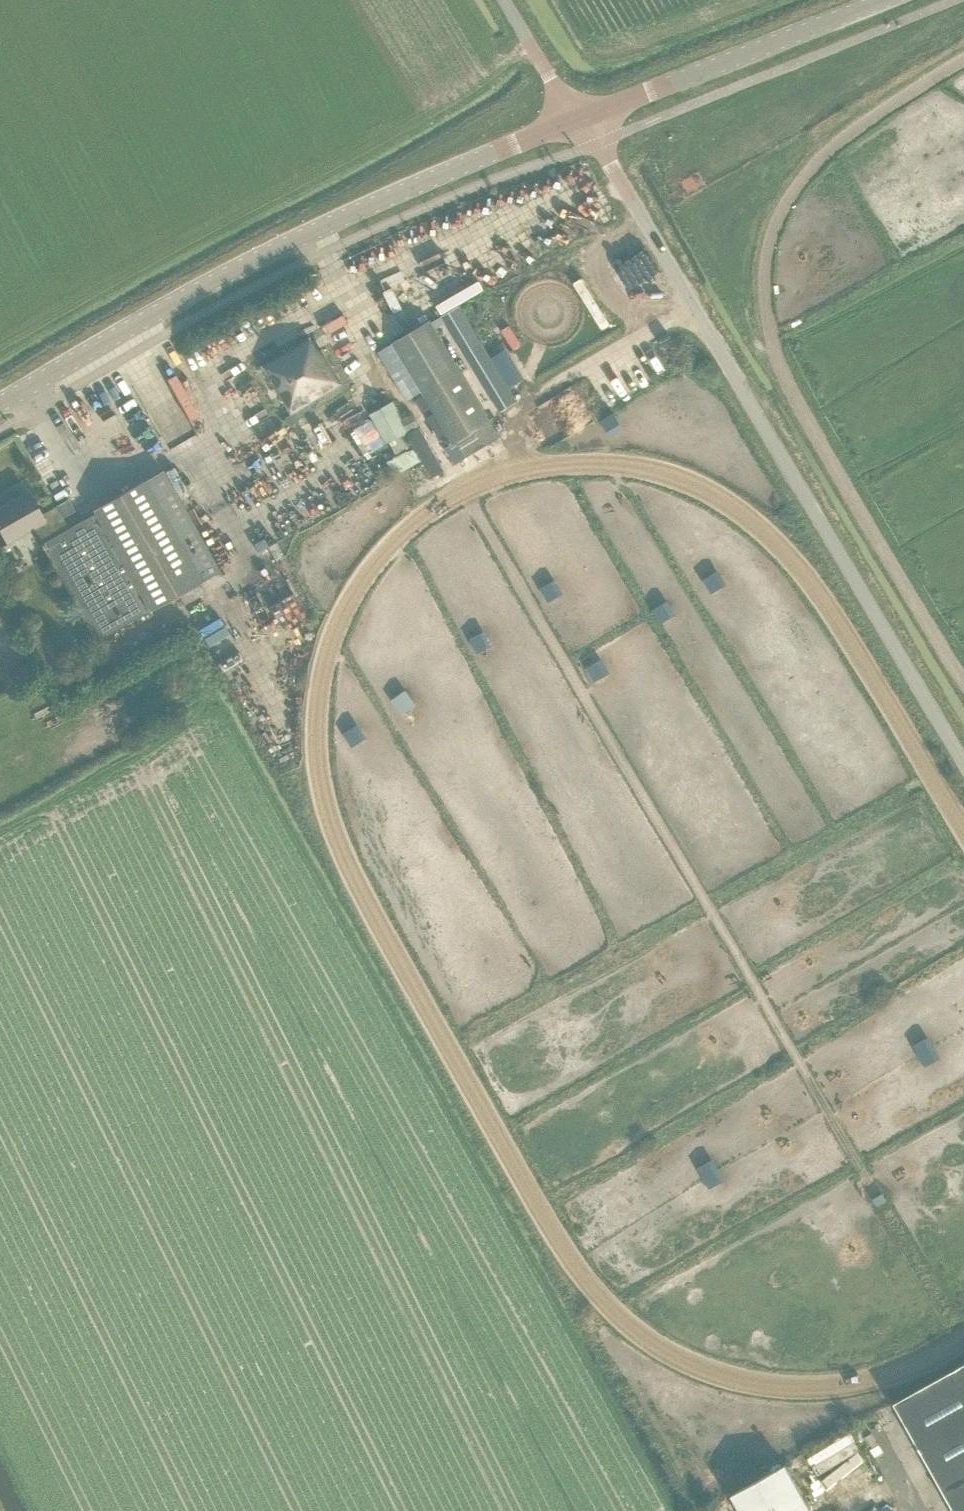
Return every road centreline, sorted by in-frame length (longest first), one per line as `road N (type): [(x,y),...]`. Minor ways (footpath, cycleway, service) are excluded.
road 1 (track): [(963,1335),(918,1358),(805,1382),(741,1376),(650,1339),(573,1260),(341,840),(320,786),(320,691),(342,613),(384,550),(436,504),(500,475),(584,460),(662,472),(733,503),(804,567),(963,831)]
road 2 (track): [(455,1049),(710,904),(963,1336)]
road 3 (unclassified): [(963,770),(582,120)]
road 4 (track): [(963,661),(779,349),(761,294),(768,231),(810,161),(963,62)]
road 5 (track): [(467,490),(710,904),(934,779)]
road 6 (tertiary): [(0,411),(308,234),(582,120)]
road 7 (tertiary): [(582,120),(893,0)]
road 8 (track): [(518,413),(692,309)]
road 9 (unclassified): [(582,120),(508,0)]

